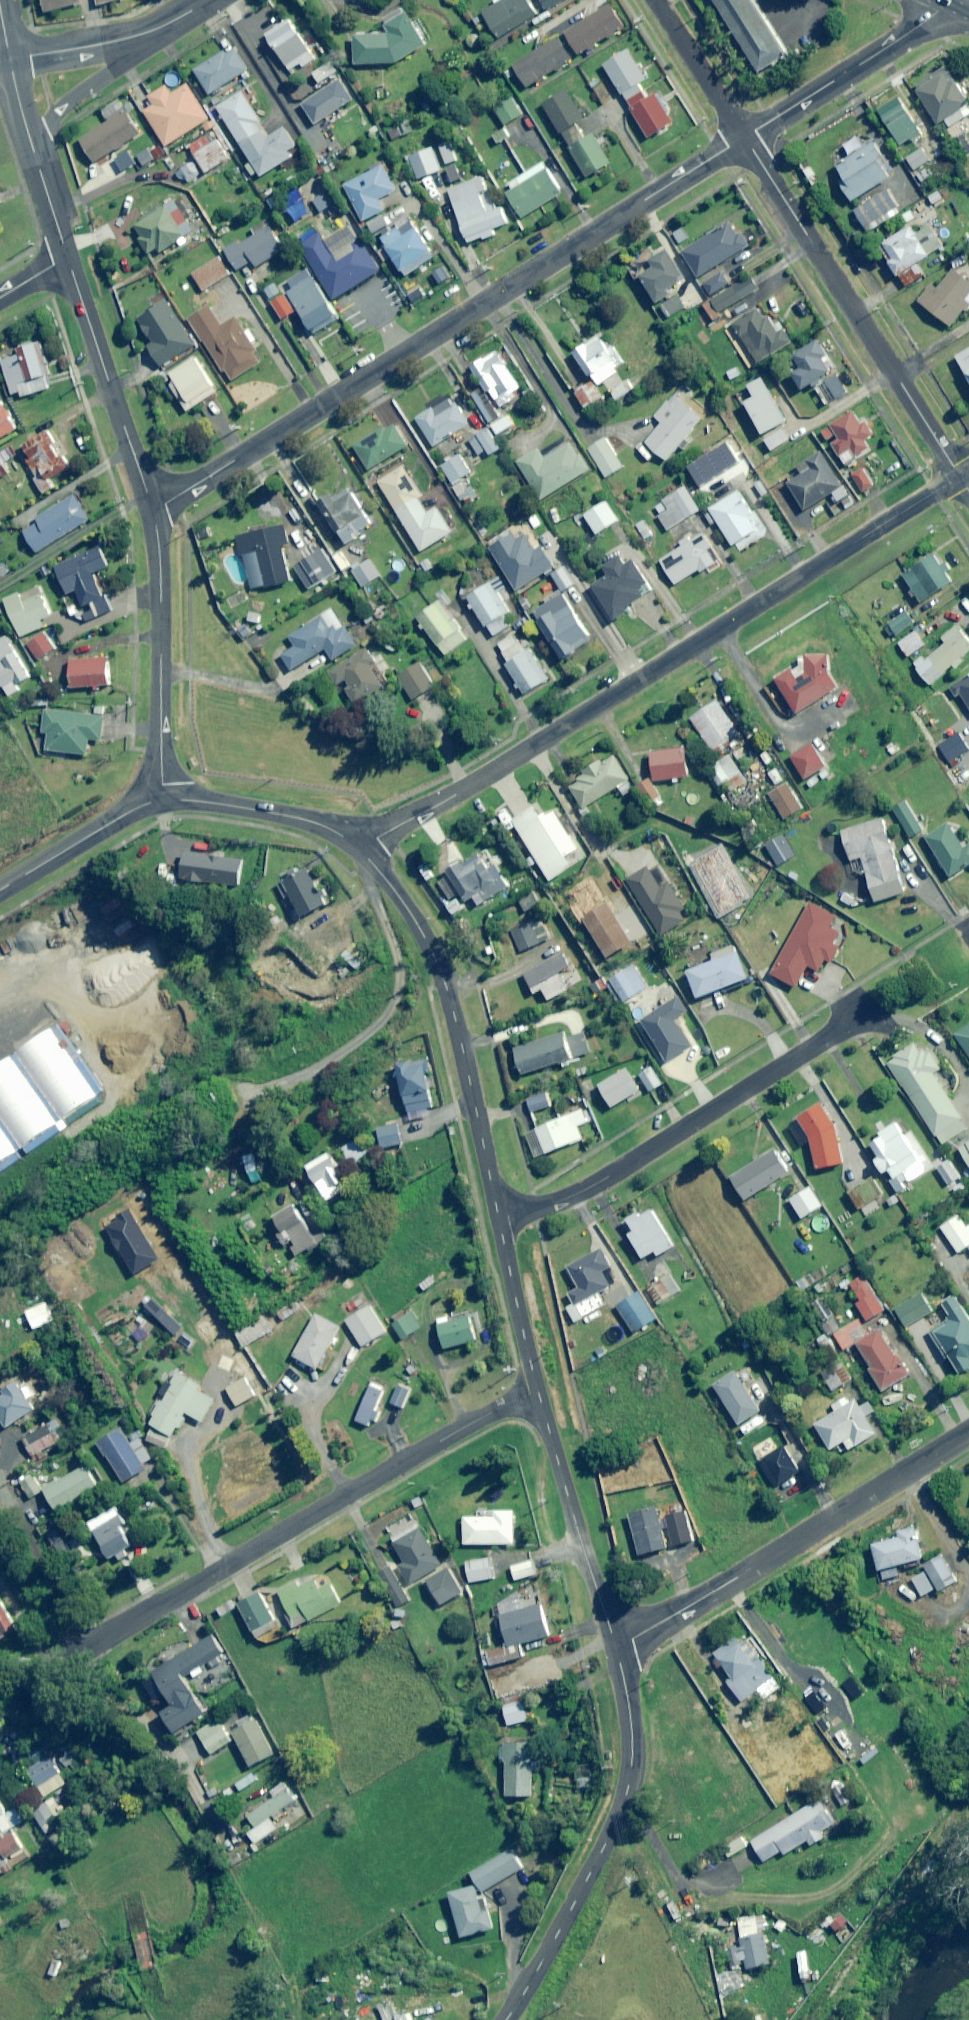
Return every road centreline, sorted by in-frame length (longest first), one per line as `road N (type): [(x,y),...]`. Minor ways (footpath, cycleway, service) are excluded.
road 1 (residential): [(960,479),(461,794),(359,848)]
road 2 (residential): [(744,139),(152,511)]
road 3 (residential): [(539,1393),(492,1412),(100,1642)]
road 4 (residential): [(615,1647),(968,1429)]
road 5 (residential): [(498,1220),(588,1191),(856,1017)]
road 6 (tertiary): [(506,2019),(605,1845),(629,1778),(630,1713),(615,1647)]
road 7 (tertiary): [(498,1220),(447,989),(418,925),(359,848)]
road 8 (residential): [(960,479),(744,139)]
road 9 (tertiary): [(152,511),(163,801)]
road 10 (tertiary): [(67,258),(152,511)]
road 11 (tertiary): [(615,1647),(539,1393)]
road 12 (residential): [(960,0),(744,139)]
road 13 (tertiary): [(359,848),(307,820),(163,801)]
road 14 (residential): [(0,889),(137,808),(163,801)]
road 15 (tertiary): [(539,1393),(498,1220)]
road 16 (residential): [(744,139),(655,0)]
road 17 (tertiary): [(139,35),(30,140)]
road 18 (residential): [(11,60),(139,35)]
road 19 (tertiary): [(30,140),(67,258)]

